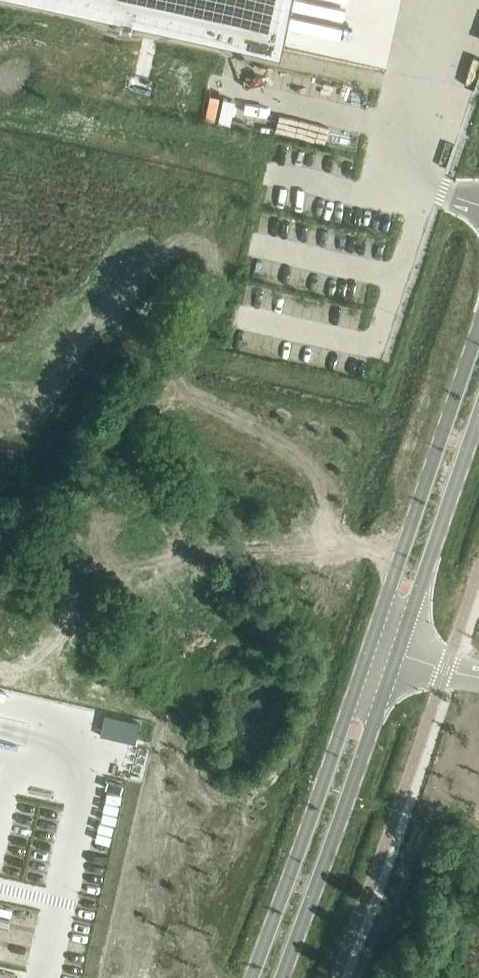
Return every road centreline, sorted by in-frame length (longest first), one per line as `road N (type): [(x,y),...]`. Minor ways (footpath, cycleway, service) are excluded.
road 1 (unclassified): [(478,328),(251,977)]
road 2 (unclassified): [(282,977),(478,419)]

